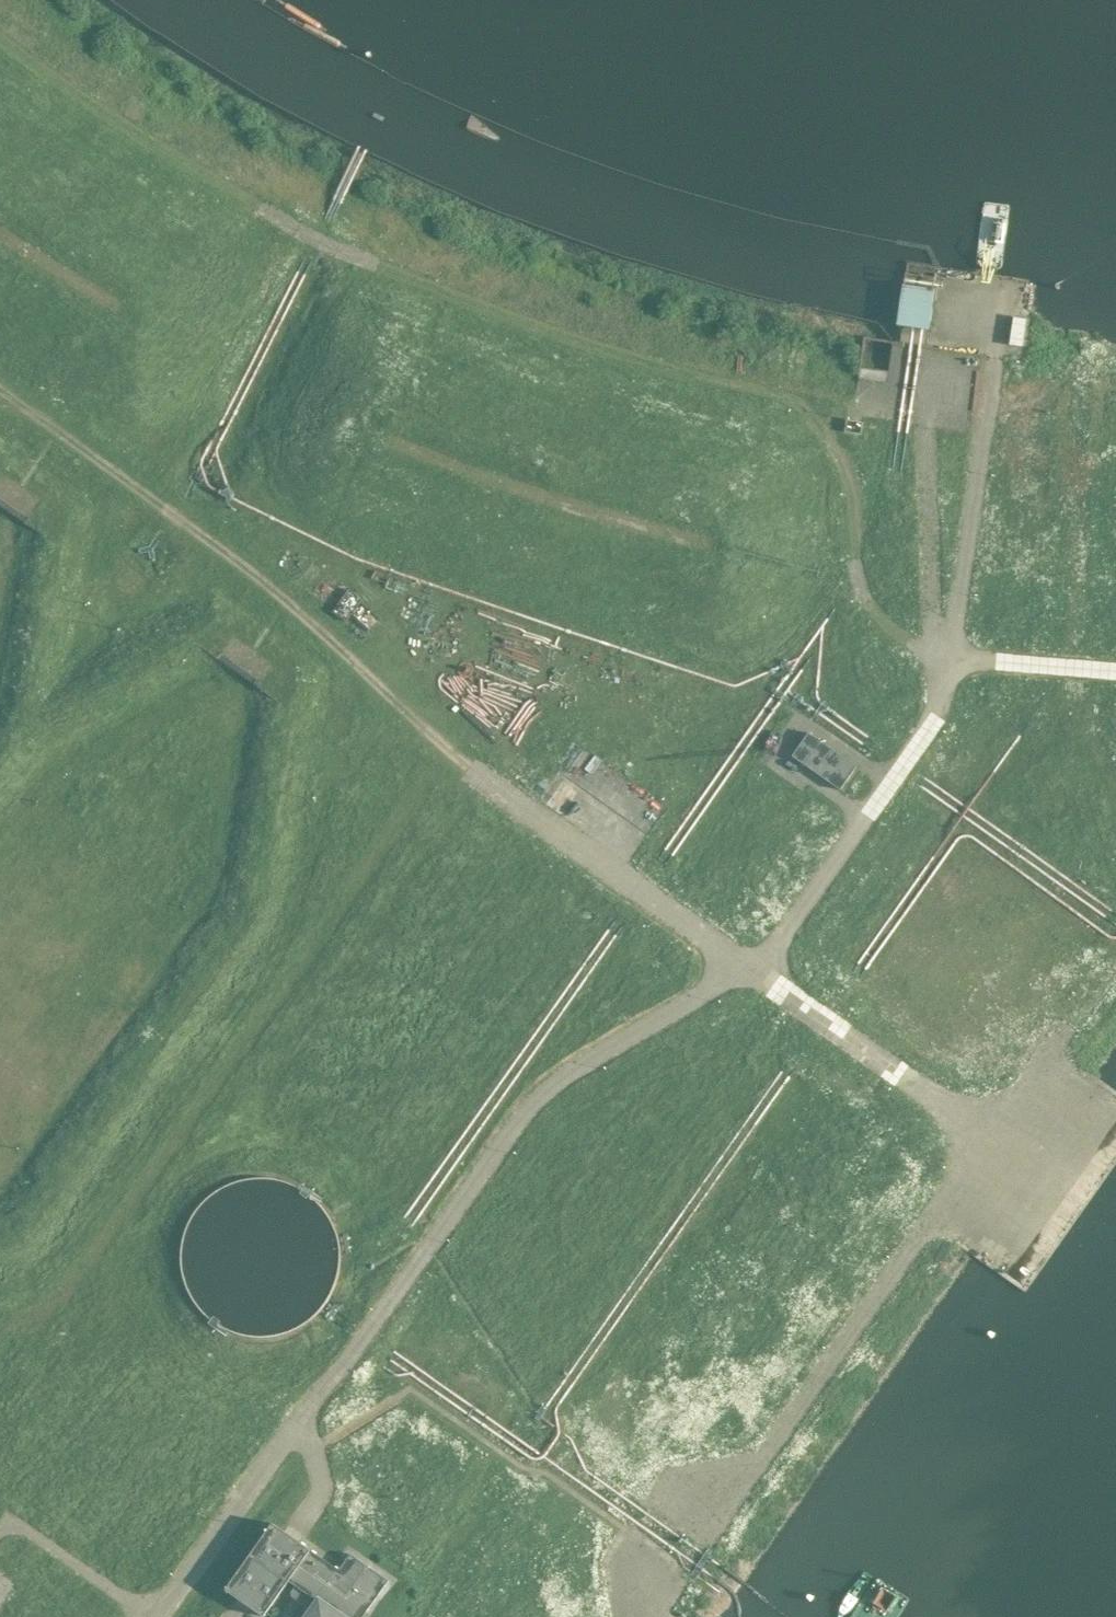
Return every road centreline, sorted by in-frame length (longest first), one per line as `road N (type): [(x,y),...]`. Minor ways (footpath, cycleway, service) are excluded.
road 1 (track): [(947,662),(894,631),(863,592),(846,469),(801,410),(506,316),(339,250),(114,119),(0,40)]
road 2 (unclassified): [(748,968),(558,1081),(528,1110),(162,1616)]
road 3 (track): [(0,386),(211,537),(471,769)]
road 4 (unclassified): [(997,1143),(762,1464),(706,1501)]
road 5 (unclassified): [(947,662),(939,711),(786,933),(748,968)]
road 6 (unclassified): [(471,769),(748,968)]
road 7 (unclassified): [(995,351),(947,662)]
road 8 (unclassified): [(748,968),(997,1143)]
road 9 (unclassified): [(922,422),(947,662)]
road 10 (track): [(0,1532),(21,1527),(150,1616)]
road 11 (unclassified): [(947,662),(1115,671)]
road 12 (track): [(114,303),(0,229)]

